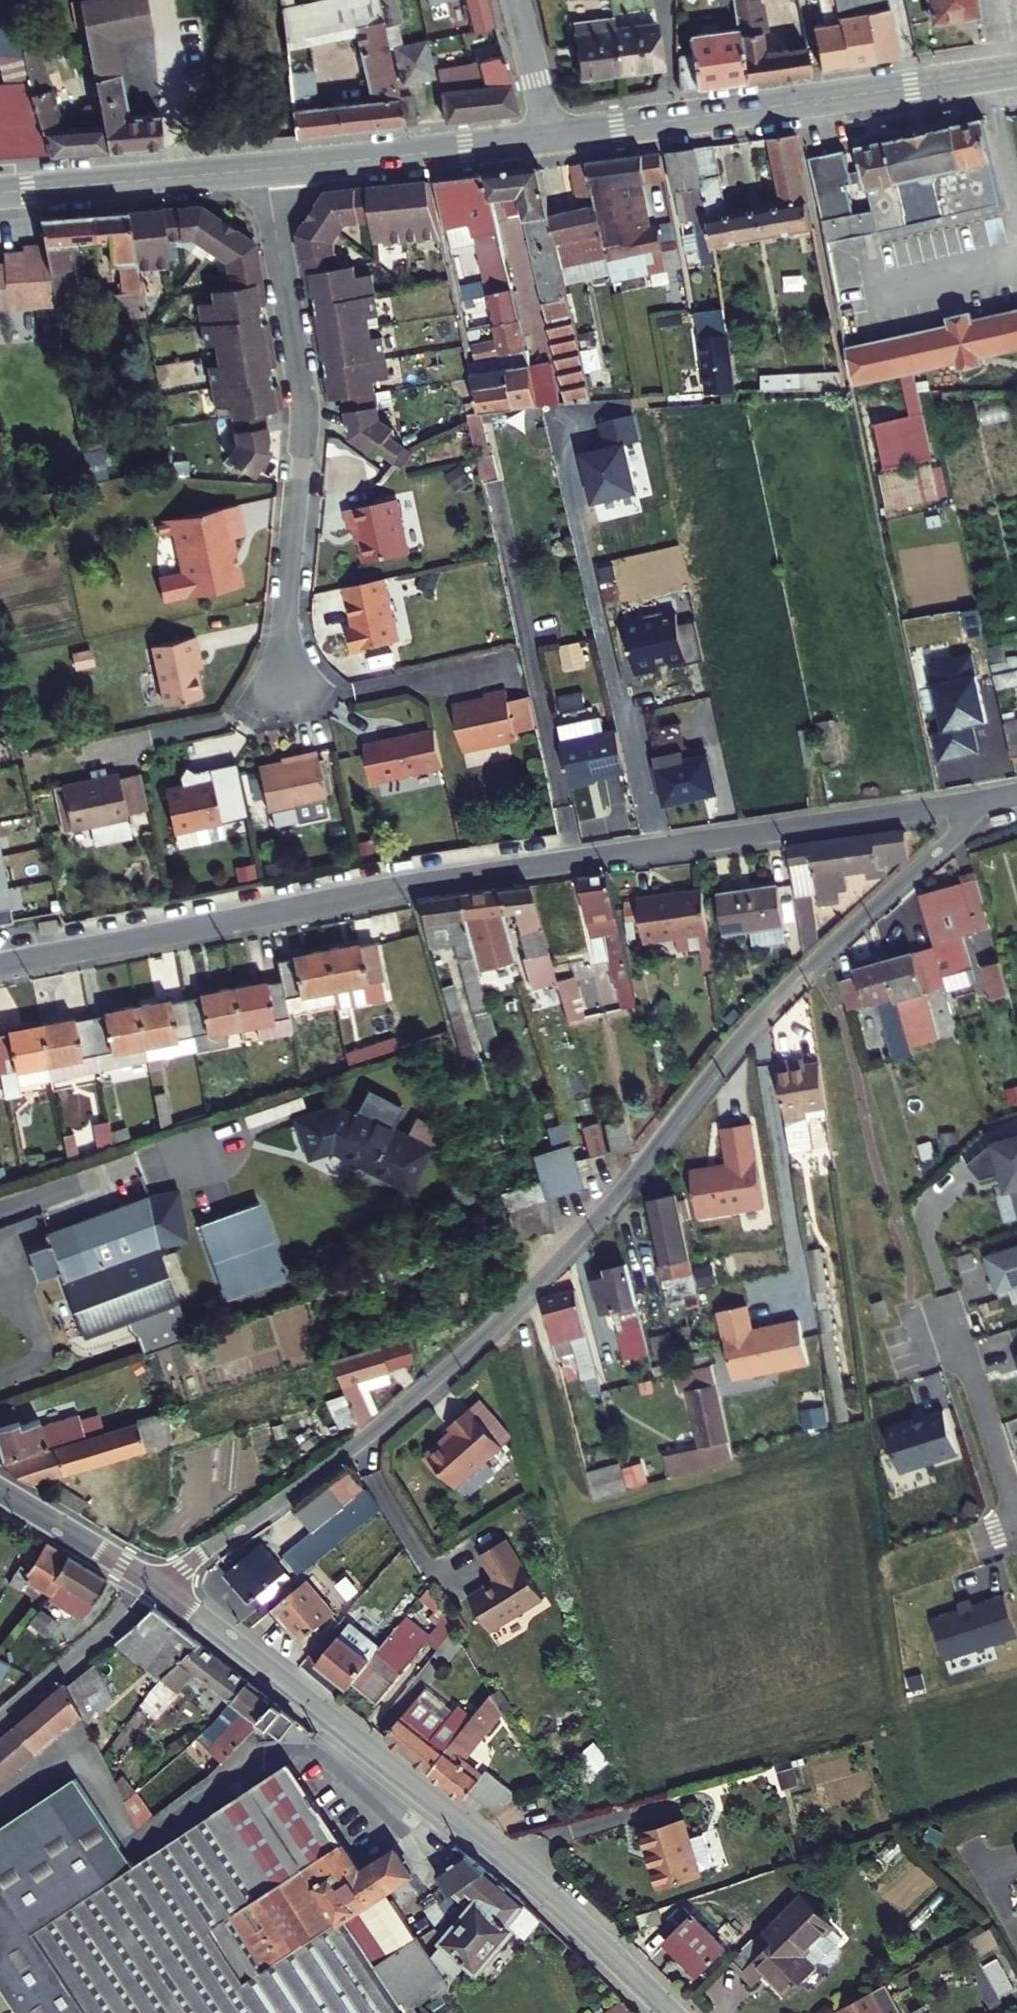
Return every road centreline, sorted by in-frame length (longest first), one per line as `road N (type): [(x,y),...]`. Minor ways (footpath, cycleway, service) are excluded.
road 1 (residential): [(966,803),(952,839),(752,1024),(610,1203),(509,1309),(364,1438),(158,1586)]
road 2 (residential): [(966,803),(435,878),(0,962)]
road 3 (residential): [(158,1586),(514,1866),(671,2012)]
road 4 (residential): [(267,170),(305,422),(281,694)]
road 5 (secondary): [(551,136),(1016,71)]
road 6 (secondary): [(267,170),(551,136)]
road 7 (secondary): [(0,191),(267,170)]
road 8 (residential): [(950,1308),(1016,1511)]
road 9 (residential): [(158,1586),(0,1717)]
road 10 (residential): [(0,1489),(158,1586)]
road 11 (residential): [(516,0),(551,136)]

